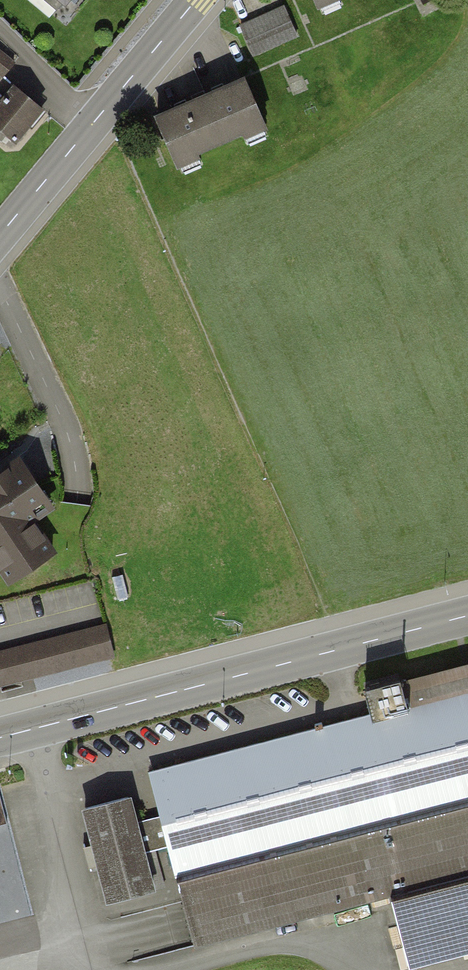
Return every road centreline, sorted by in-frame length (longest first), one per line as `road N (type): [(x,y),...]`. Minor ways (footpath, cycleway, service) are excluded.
road 1 (primary): [(0,738),(467,616)]
road 2 (residential): [(0,235),(195,0)]

